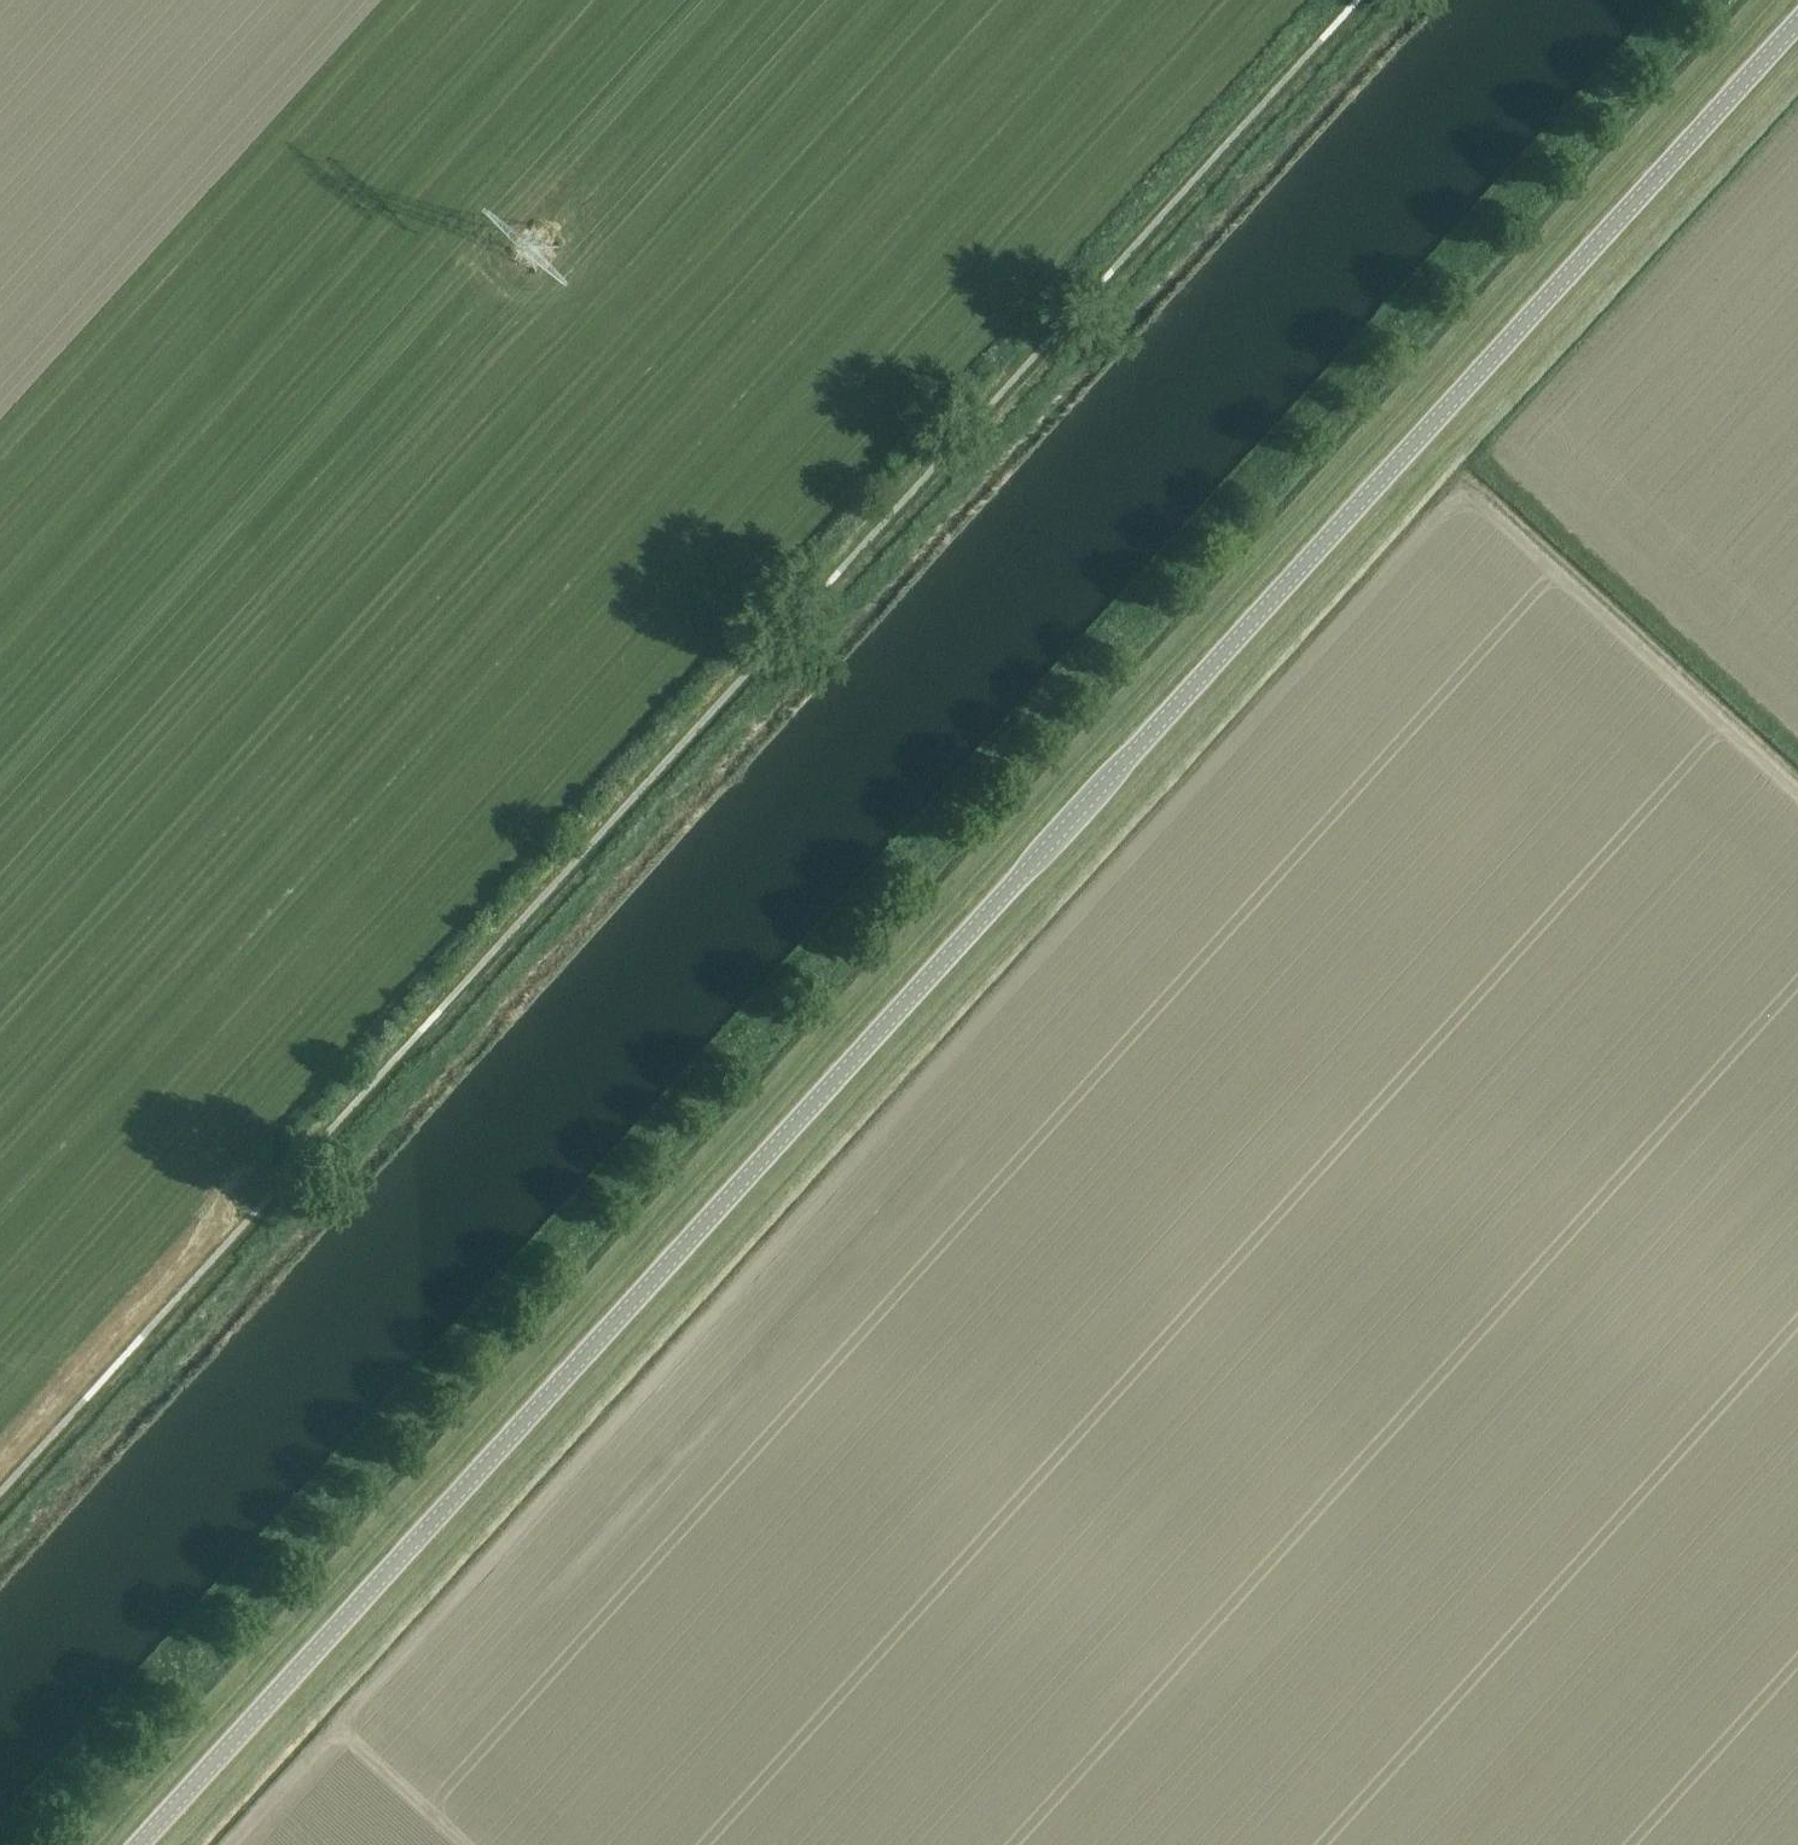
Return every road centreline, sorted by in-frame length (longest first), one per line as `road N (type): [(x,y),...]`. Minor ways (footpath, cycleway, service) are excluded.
road 1 (unclassified): [(138,1844),(1797,23)]

